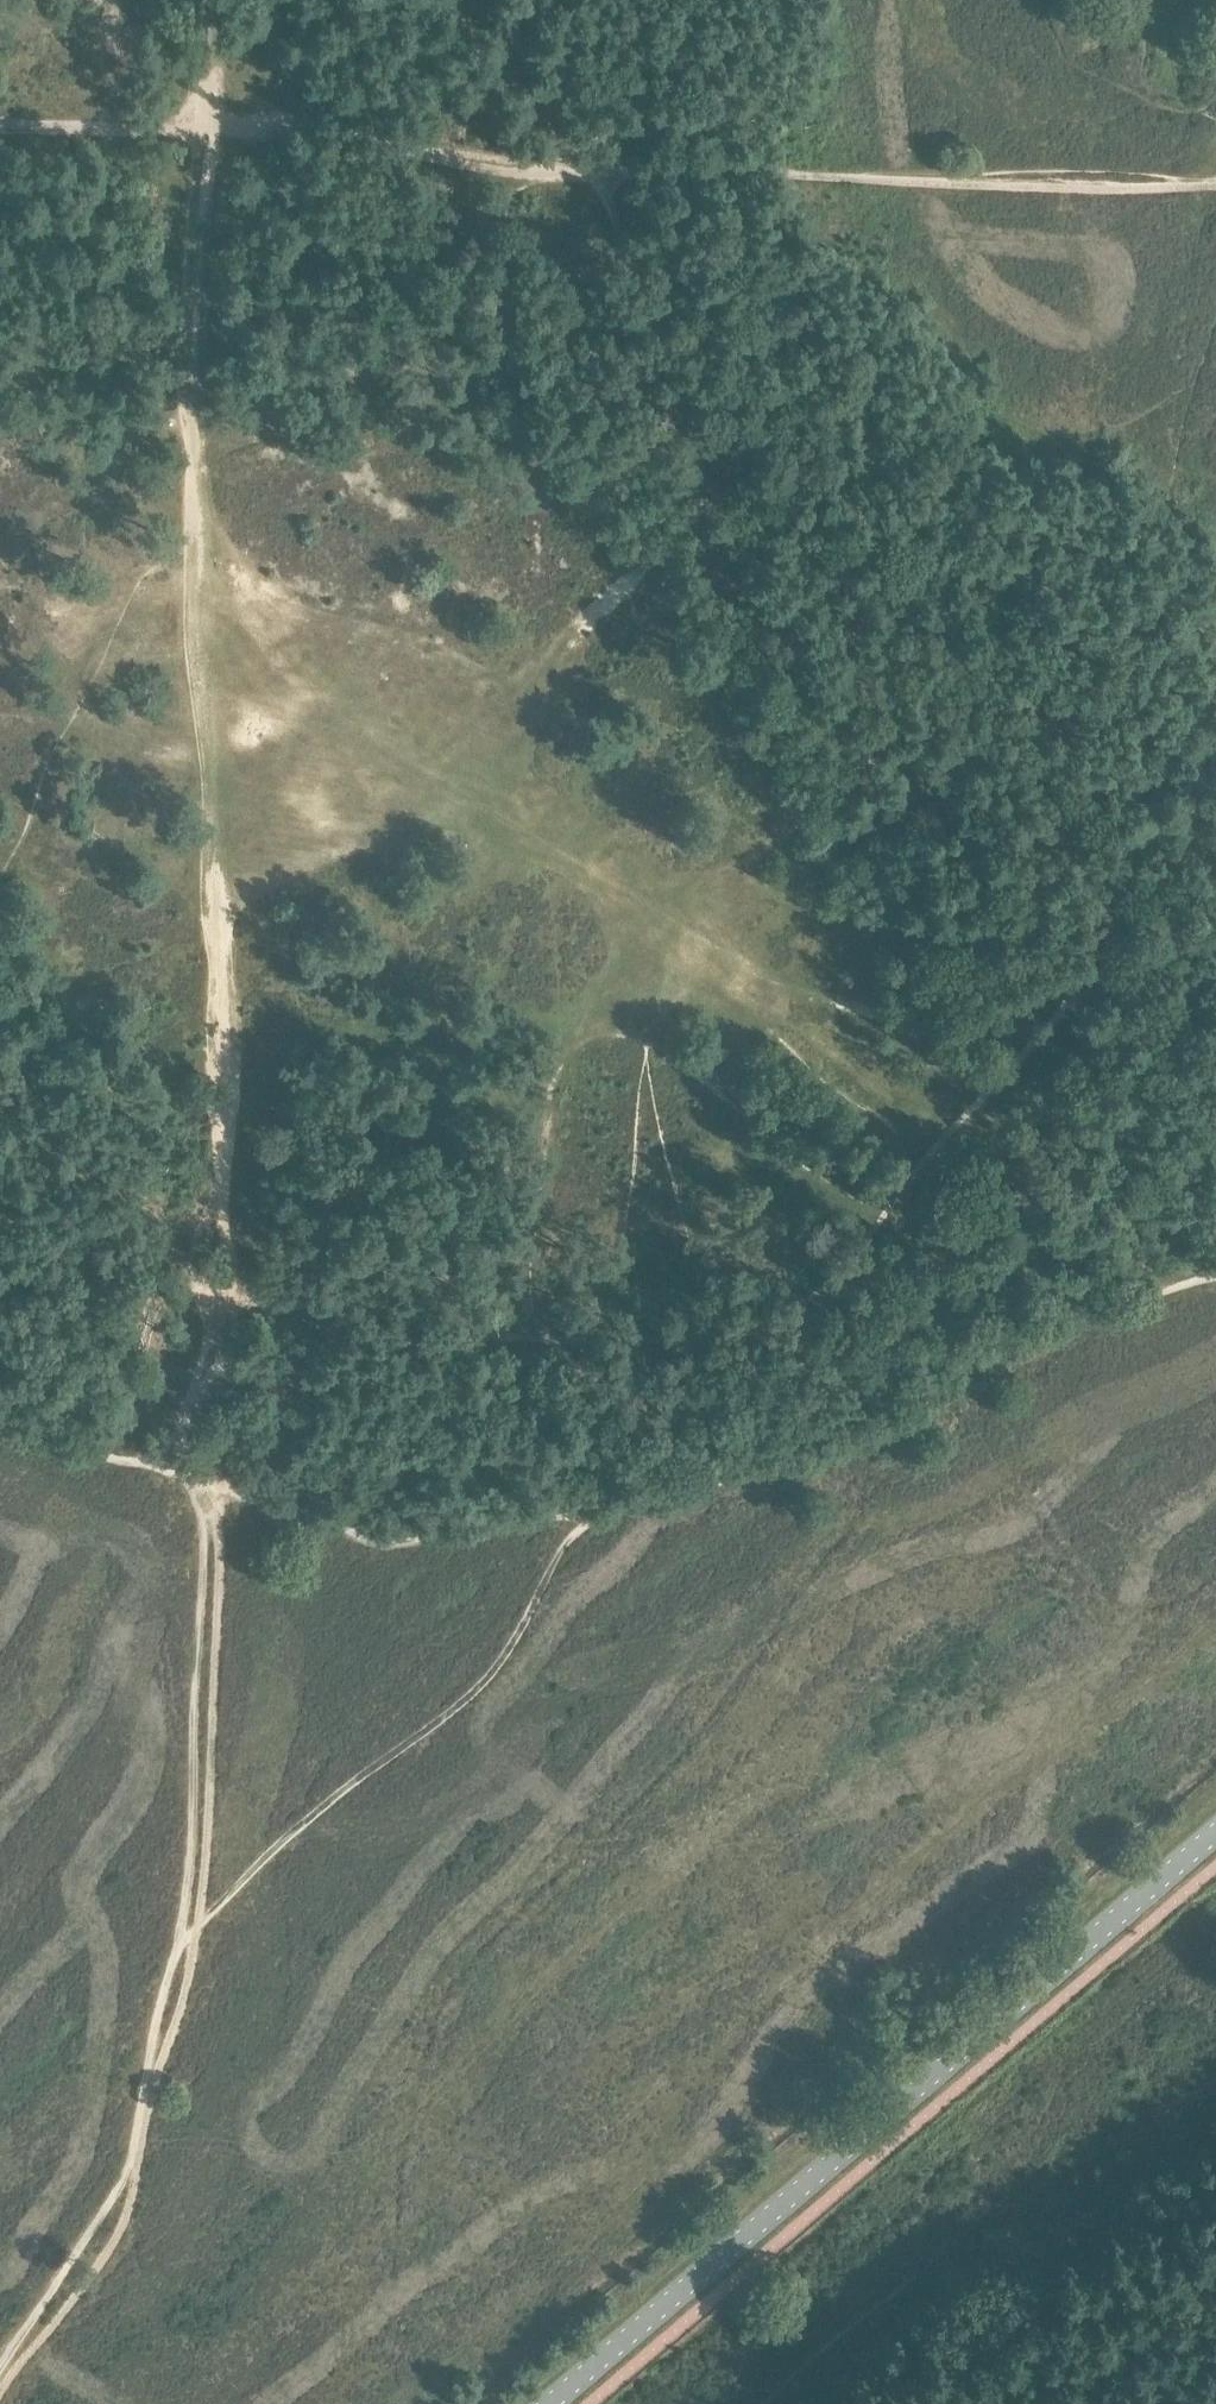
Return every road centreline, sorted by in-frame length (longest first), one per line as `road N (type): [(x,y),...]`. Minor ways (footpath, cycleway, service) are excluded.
road 1 (secondary): [(1215,1829),(542,2403)]

